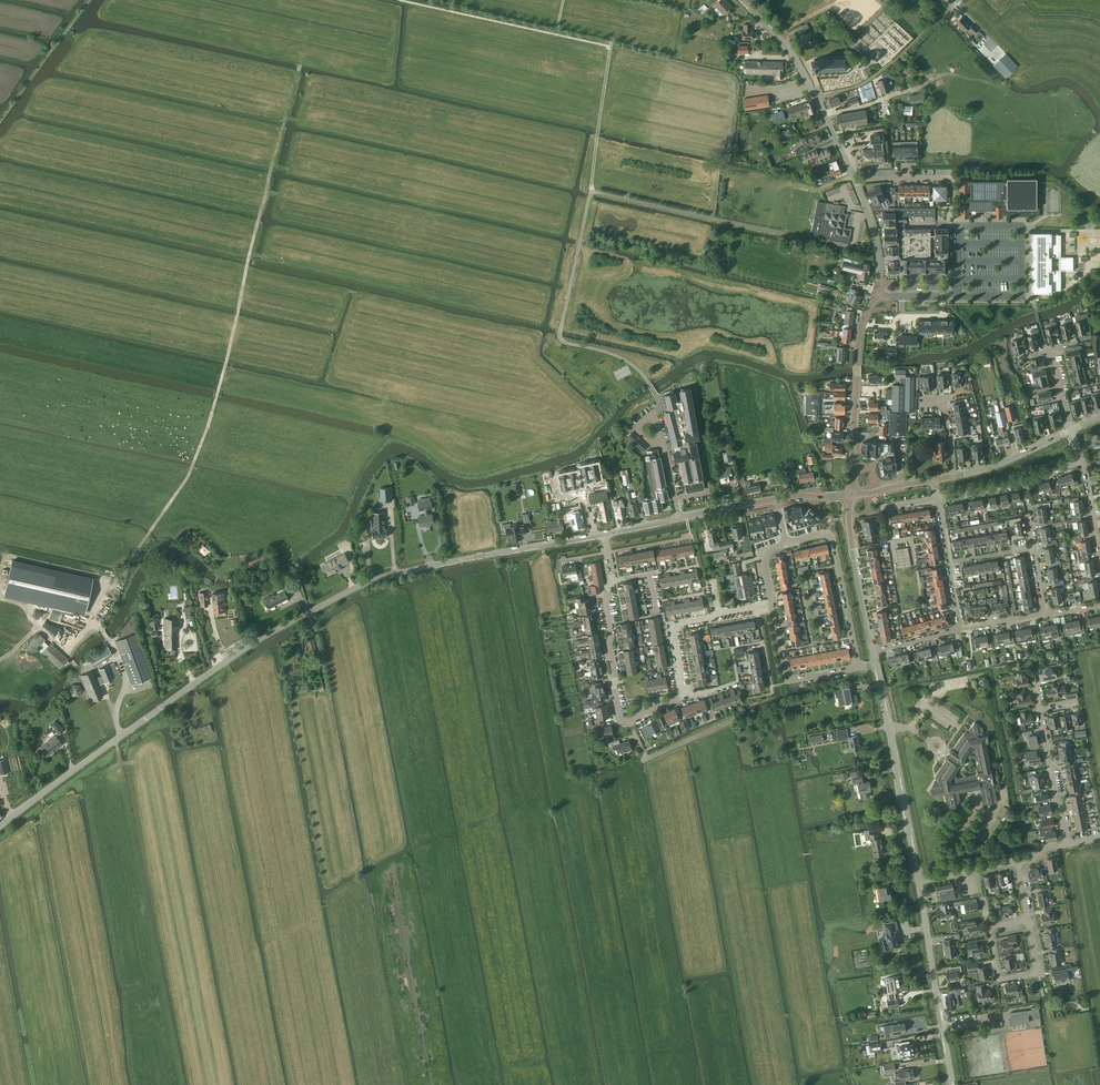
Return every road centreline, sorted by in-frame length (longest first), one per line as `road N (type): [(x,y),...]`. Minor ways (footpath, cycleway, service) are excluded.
road 1 (track): [(117,655),(94,620),(180,489),(211,420),(313,17)]
road 2 (tertiary): [(0,825),(257,640),(350,590),(415,569),(604,535)]
road 3 (tertiary): [(856,182),(792,53),(741,0)]
road 4 (residential): [(956,297),(956,224),(1023,225),(1023,297)]
road 5 (unclassified): [(953,1084),(918,881)]
road 6 (tertiary): [(851,495),(860,330),(877,294)]
road 7 (residential): [(629,722),(620,722),(614,688),(608,553)]
road 8 (residential): [(772,605),(672,626),(685,695)]
road 9 (residential): [(872,652),(851,495)]
road 10 (unclassified): [(918,881),(889,732)]
road 11 (track): [(852,176),(814,189),(706,163)]
road 12 (track): [(0,122),(89,0)]
road 13 (residential): [(858,669),(788,681),(772,605)]
road 14 (unclassified): [(1027,921),(1032,975),(996,978),(989,928)]
road 15 (unclassified): [(1068,844),(1041,709)]
road 16 (residential): [(858,669),(828,535)]
road 17 (tertiary): [(955,476),(1071,431)]

